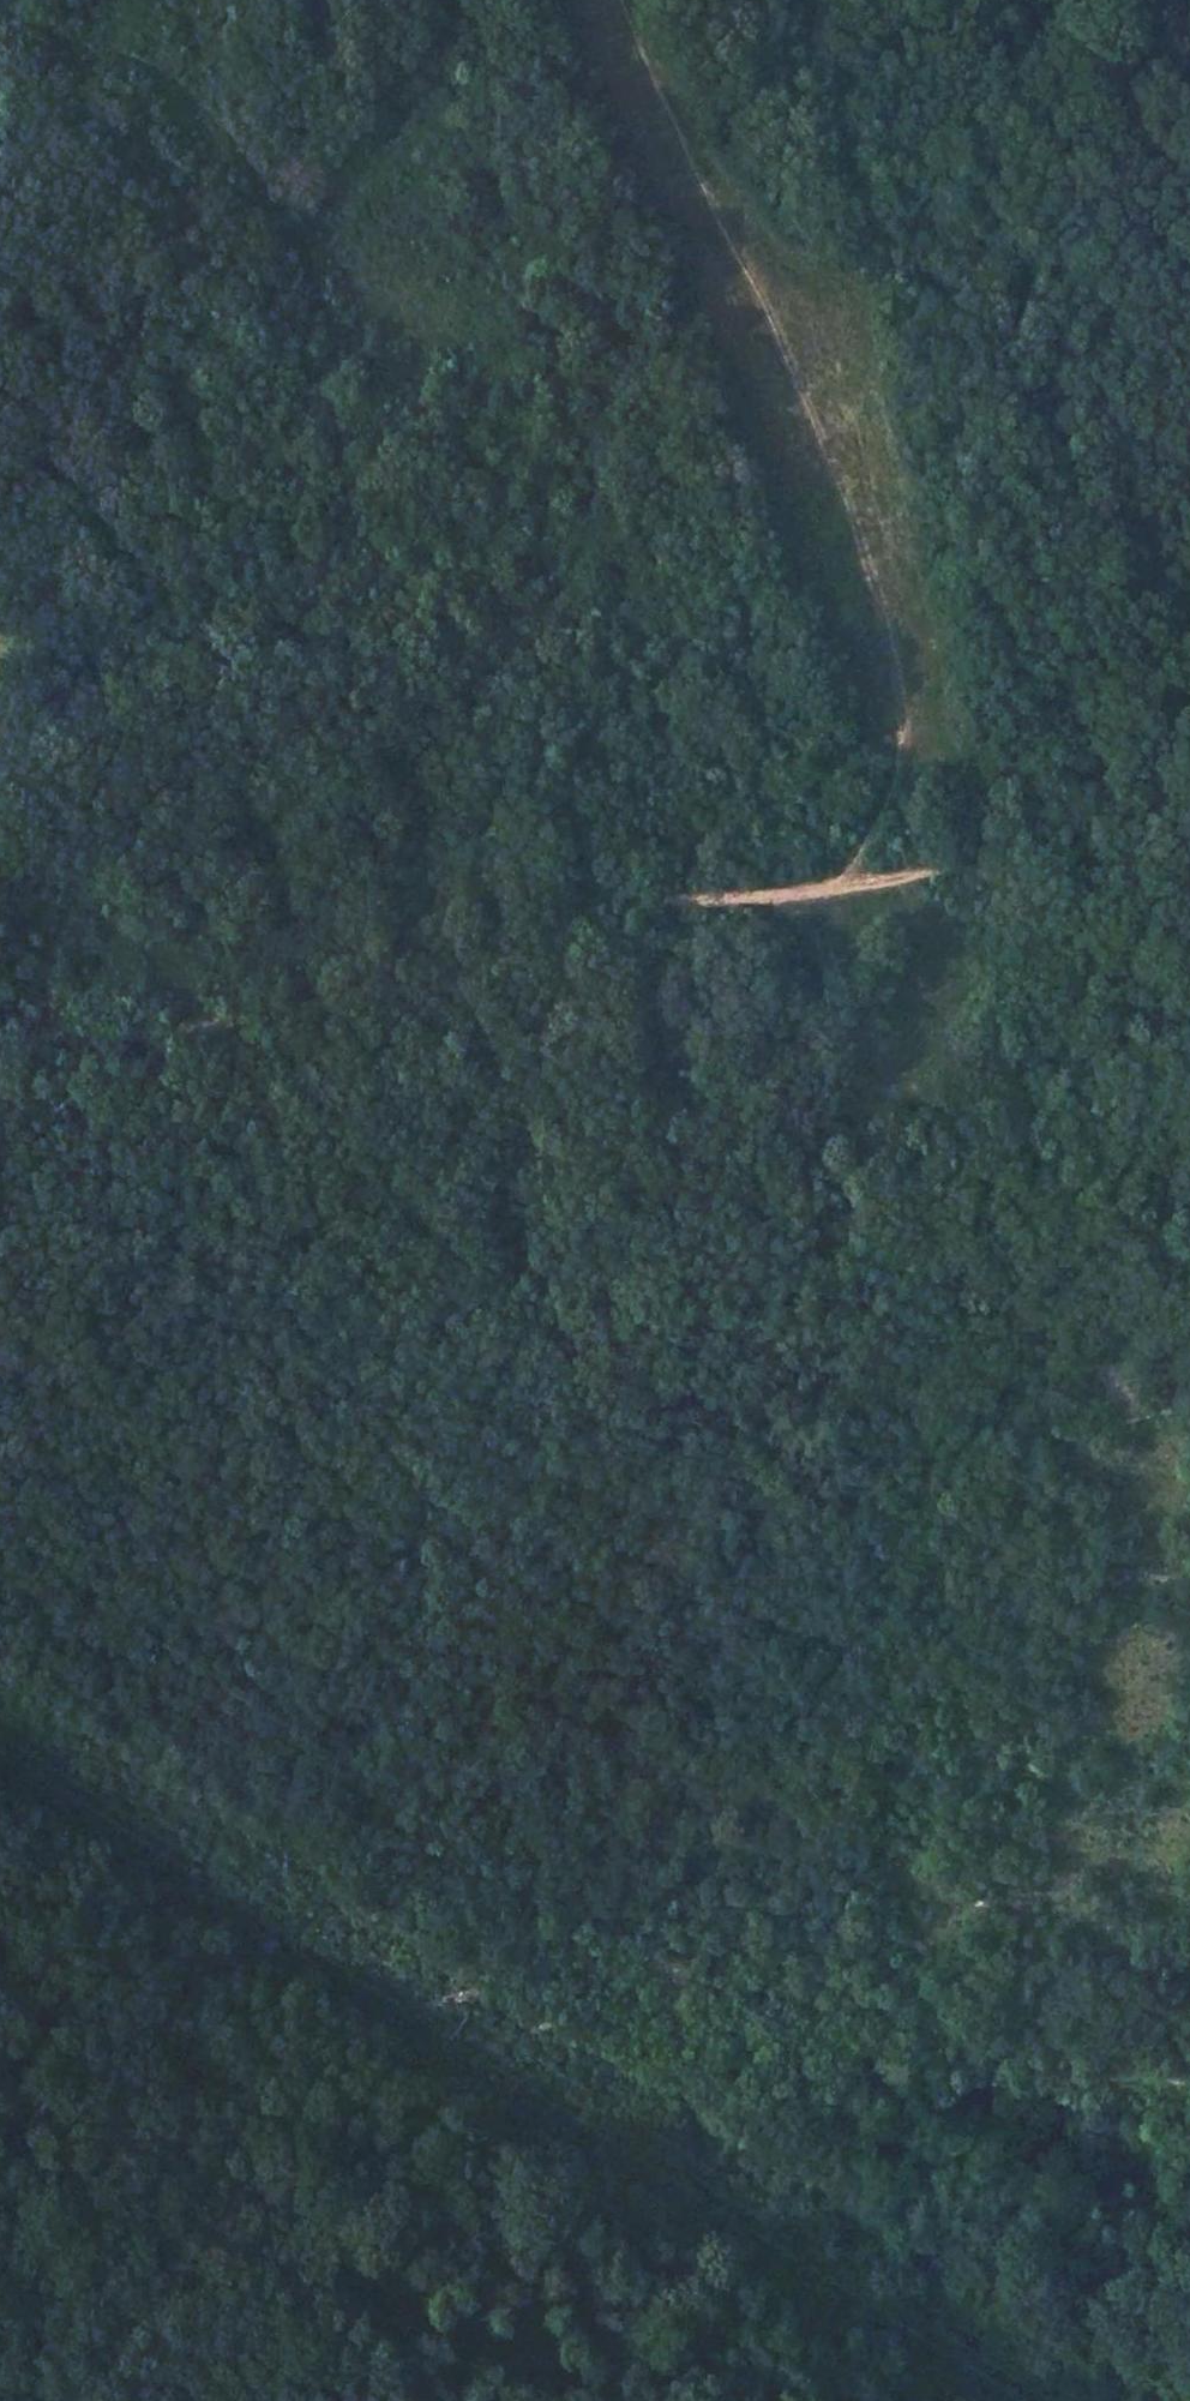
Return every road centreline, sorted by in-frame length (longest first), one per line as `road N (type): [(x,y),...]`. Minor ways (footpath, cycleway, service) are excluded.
road 1 (track): [(882,882),(621,907),(449,980),(178,1028),(52,1026),(0,1057)]
road 2 (track): [(961,0),(974,33),(1131,266),(1155,356),(1165,445),(1164,649),(1189,817)]

